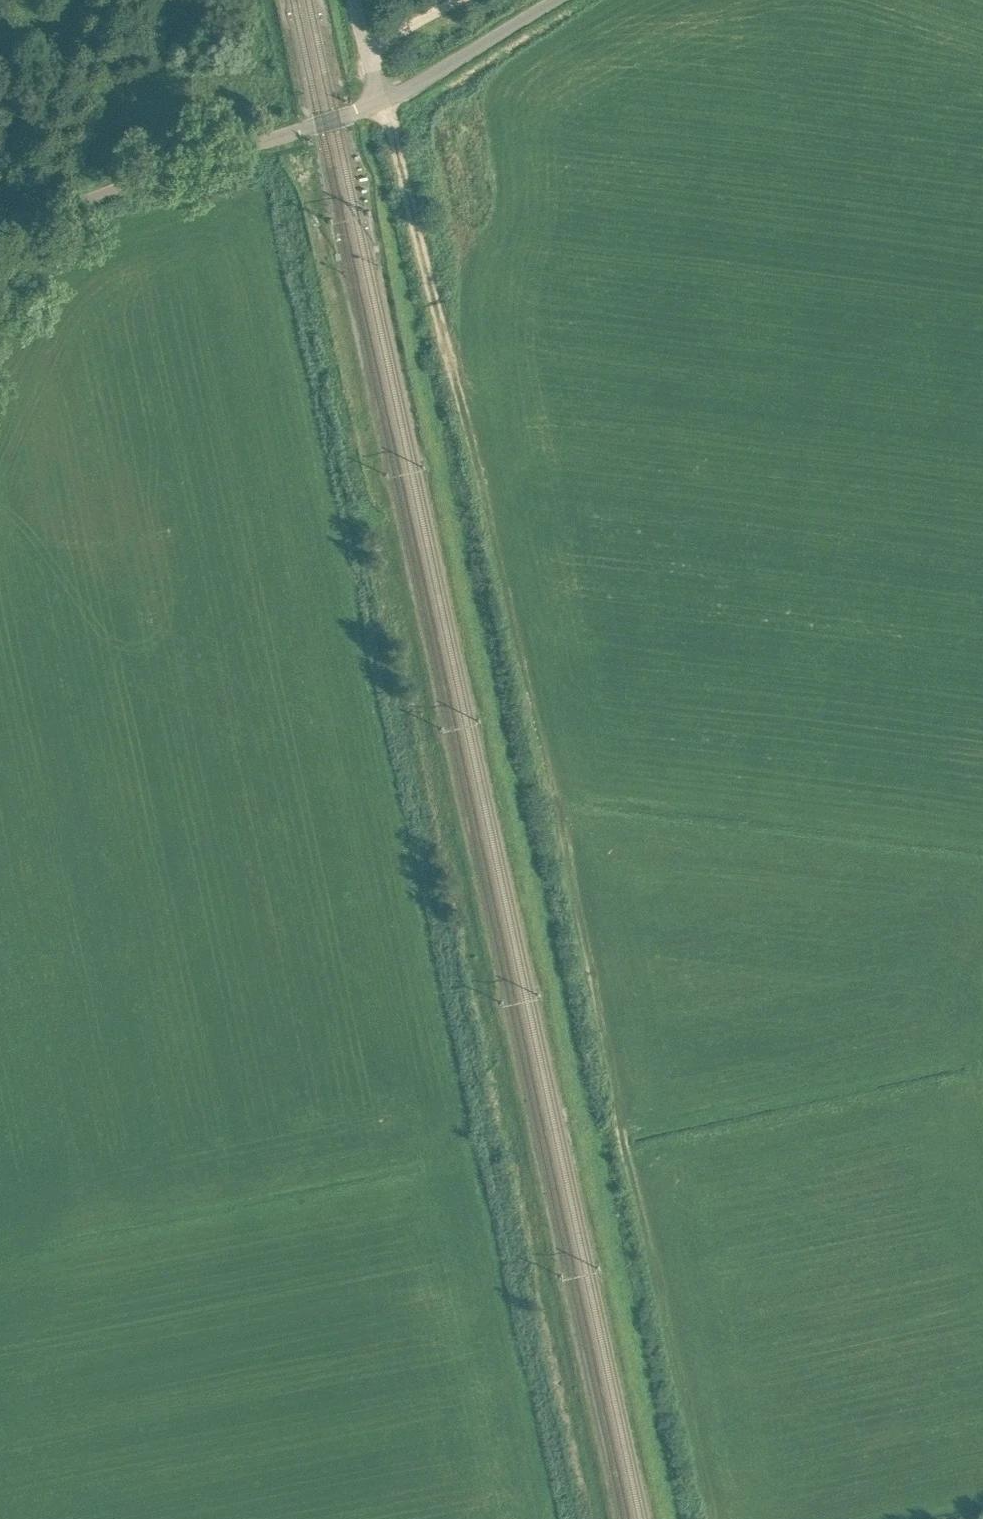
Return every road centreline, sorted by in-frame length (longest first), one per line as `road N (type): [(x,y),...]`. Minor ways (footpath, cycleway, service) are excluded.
road 1 (unclassified): [(382,101),(65,210),(19,251),(0,282)]
road 2 (unclassified): [(557,0),(382,101)]

